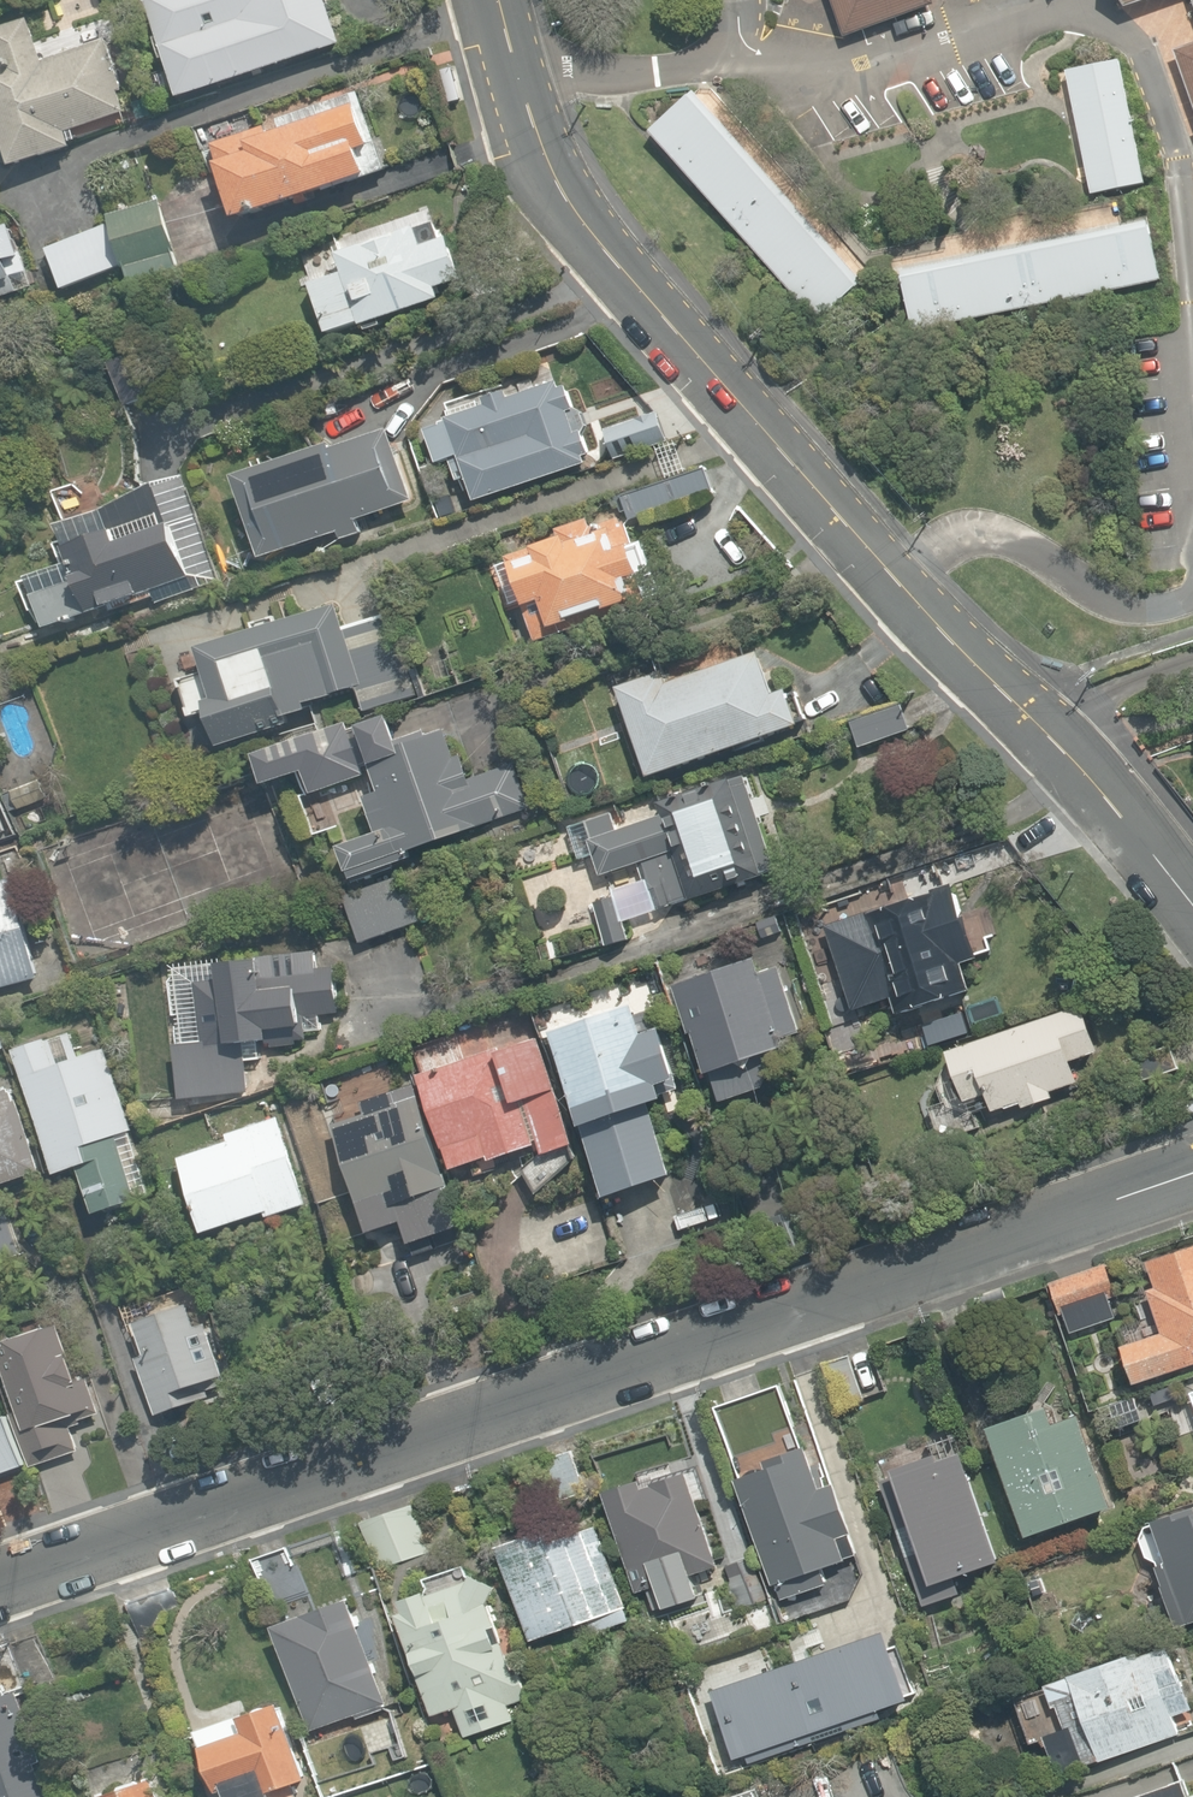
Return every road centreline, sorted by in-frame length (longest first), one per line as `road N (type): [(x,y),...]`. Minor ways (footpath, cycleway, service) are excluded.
road 1 (residential): [(1192,1167),(0,1583)]
road 2 (residential): [(498,0),(542,152),(647,298),(1092,788),(1192,917)]

